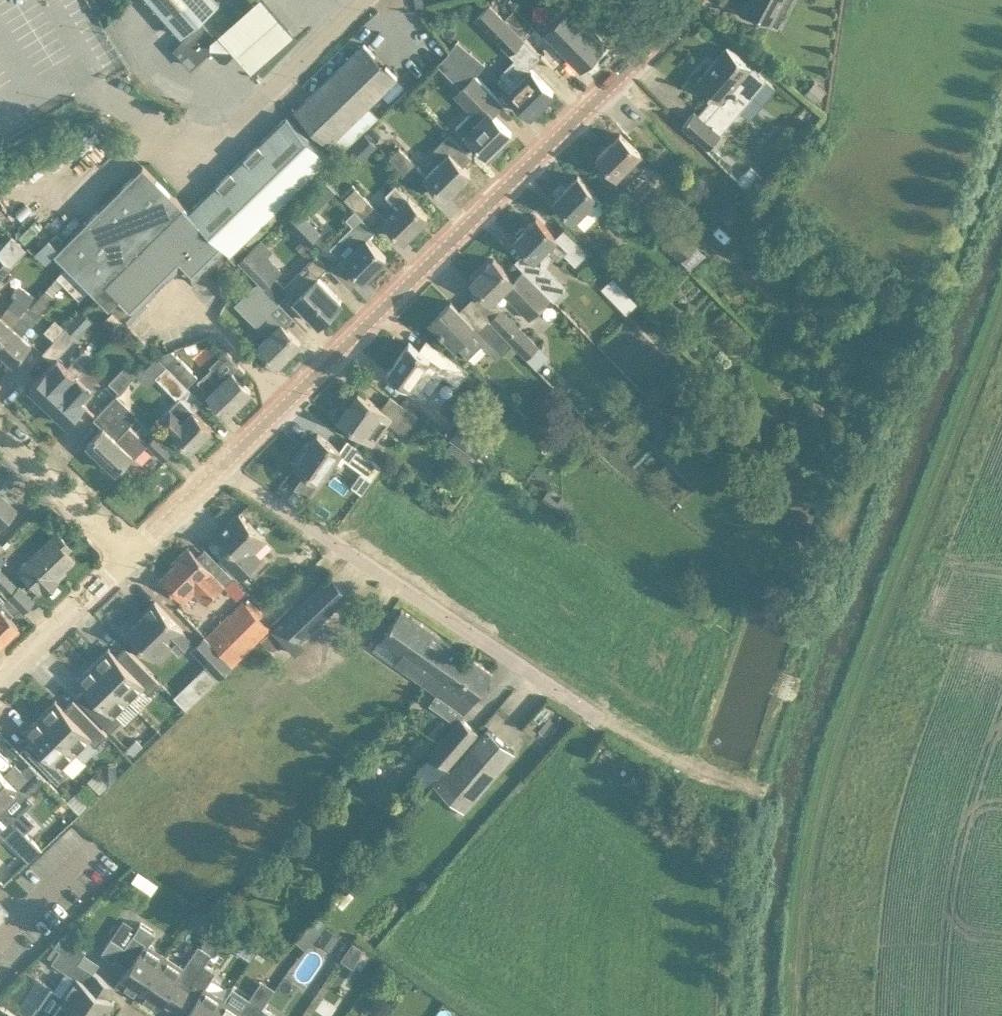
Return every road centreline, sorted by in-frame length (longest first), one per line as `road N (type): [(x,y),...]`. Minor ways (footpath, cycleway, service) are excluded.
road 1 (track): [(737,1015),(761,794),(816,608),(1001,149)]
road 2 (tertiary): [(222,466),(691,0)]
road 3 (track): [(925,354),(623,75)]
road 4 (residential): [(537,676),(222,466)]
road 5 (unclassified): [(90,66),(104,91),(166,126),(220,140),(364,0)]
road 6 (tertiary): [(0,685),(133,553)]
road 7 (residential): [(133,553),(0,430)]
road 8 (tertiary): [(133,553),(222,466)]

